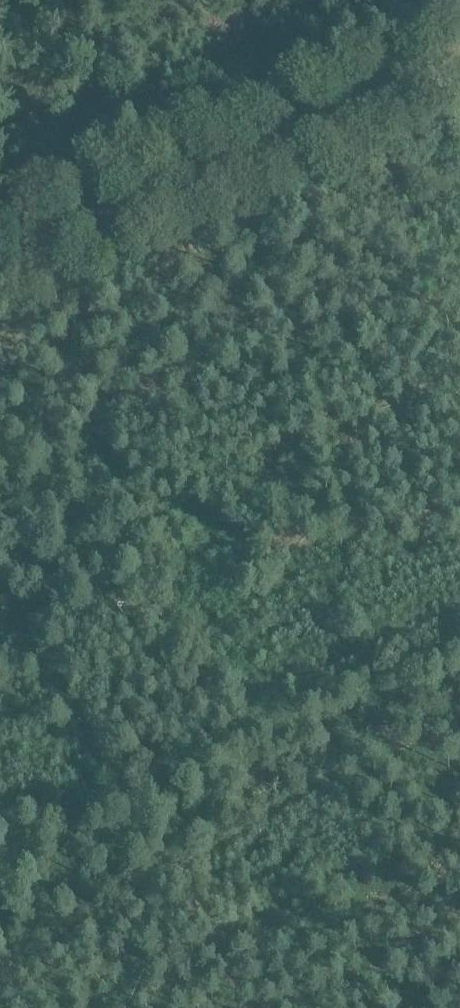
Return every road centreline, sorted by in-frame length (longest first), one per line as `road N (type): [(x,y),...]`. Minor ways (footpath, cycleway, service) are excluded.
road 1 (track): [(0,277),(459,75)]
road 2 (track): [(459,673),(400,712),(320,783),(176,875)]
road 3 (track): [(176,875),(0,981)]

